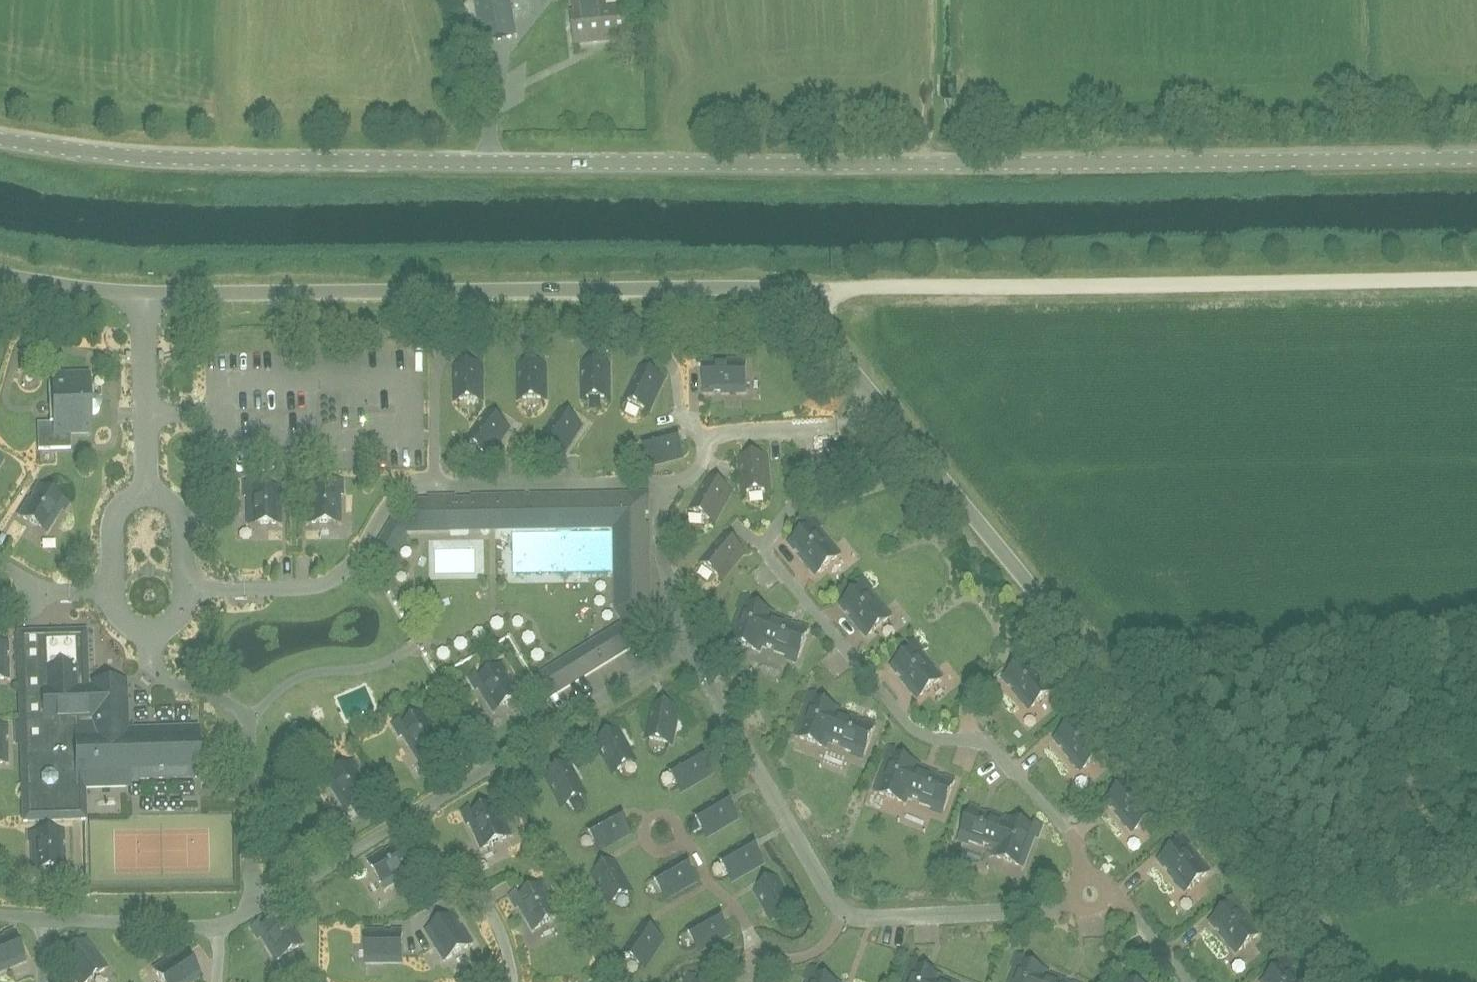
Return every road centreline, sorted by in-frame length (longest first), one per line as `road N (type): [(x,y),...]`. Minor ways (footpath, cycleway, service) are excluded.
road 1 (tertiary): [(0,137),(229,161),(1476,155)]
road 2 (unclassified): [(1361,981),(796,292)]
road 3 (unclassified): [(796,292),(144,294),(0,275)]
road 4 (track): [(834,289),(1476,278)]

